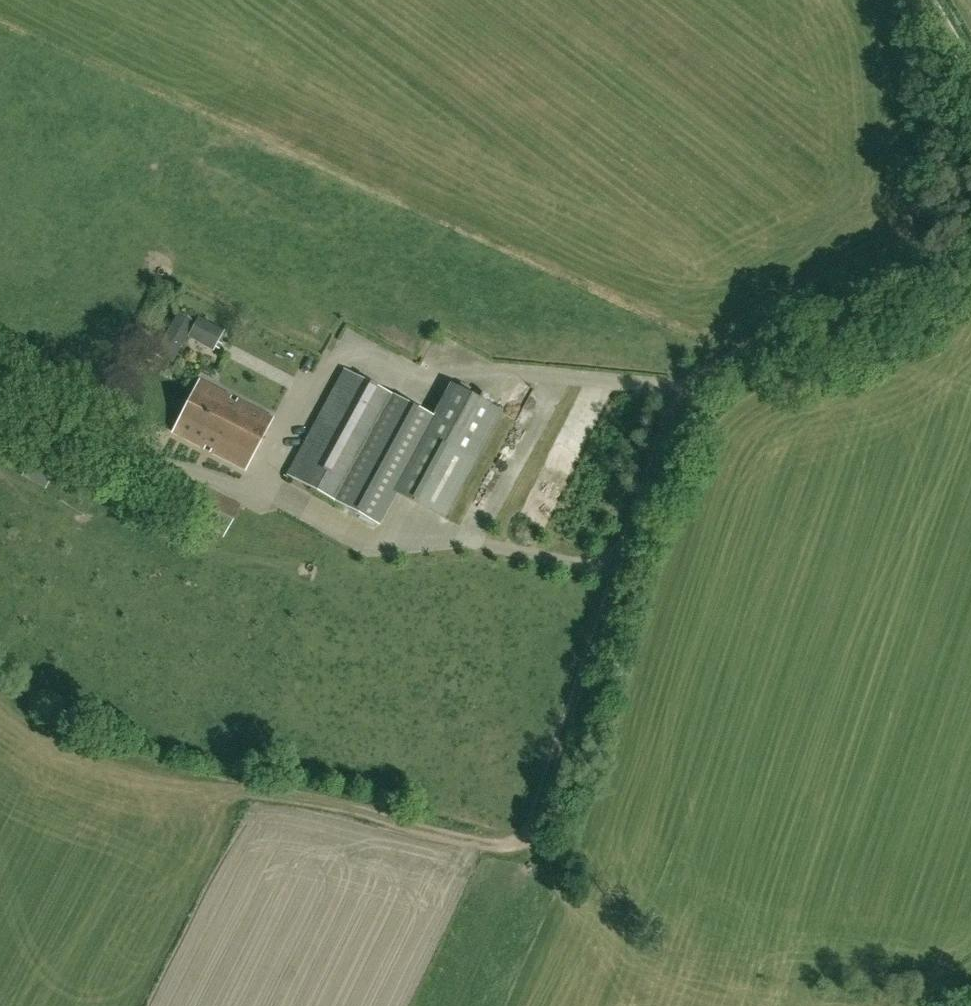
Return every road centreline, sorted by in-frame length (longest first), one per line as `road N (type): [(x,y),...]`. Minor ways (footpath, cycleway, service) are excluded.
road 1 (track): [(373,811),(492,846),(527,831),(678,406),(752,346),(970,240)]
road 2 (track): [(617,569),(471,544),(372,545),(246,487),(140,460),(0,392)]

